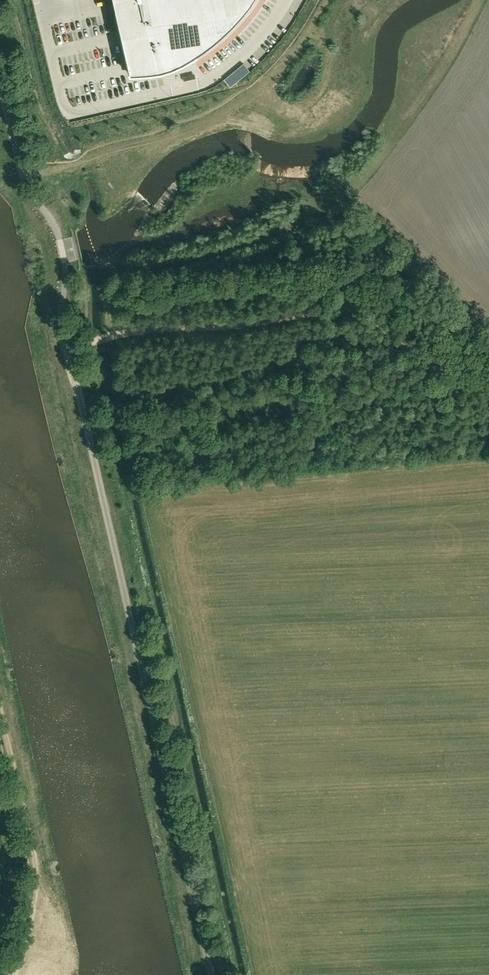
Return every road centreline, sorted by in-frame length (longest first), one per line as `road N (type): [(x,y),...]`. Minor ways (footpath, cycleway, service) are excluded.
road 1 (unclassified): [(212,974),(65,349),(60,239),(20,169),(0,84)]
road 2 (track): [(478,0),(445,62),(351,192),(265,239),(108,270),(110,337)]
road 3 (track): [(65,349),(124,334),(354,312),(417,354),(488,382)]
road 4 (track): [(26,183),(97,154),(187,134),(266,82),(326,0)]
road 5 (track): [(0,699),(38,875),(34,923),(14,974)]

